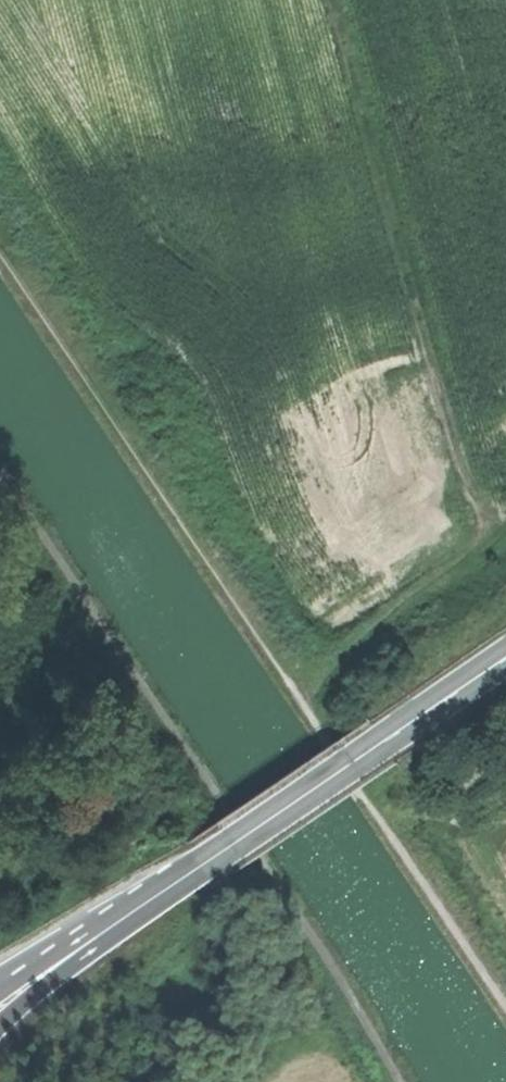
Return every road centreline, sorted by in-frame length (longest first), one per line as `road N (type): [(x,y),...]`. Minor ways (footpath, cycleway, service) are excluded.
road 1 (track): [(505,524),(489,523),(458,455),(335,0)]
road 2 (track): [(303,705),(0,242)]
road 3 (primary): [(505,661),(155,895)]
road 4 (track): [(505,1003),(303,705)]
road 5 (track): [(489,523),(474,546),(383,618),(303,705)]
road 6 (primary): [(0,1024),(155,895)]
road 7 (primary): [(155,895),(0,992)]

